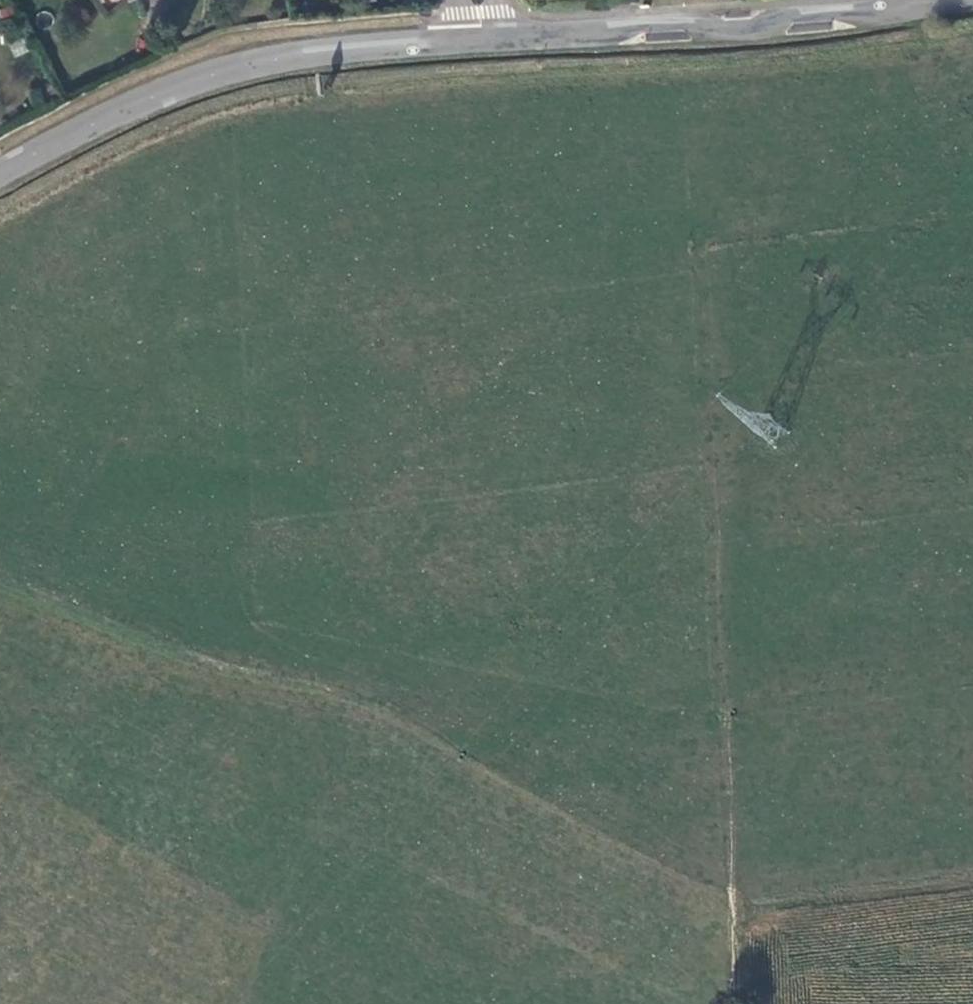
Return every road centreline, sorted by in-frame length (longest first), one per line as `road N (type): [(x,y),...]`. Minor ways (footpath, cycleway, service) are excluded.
road 1 (tertiary): [(0,174),(177,85),(253,60),(464,39)]
road 2 (tertiary): [(503,36),(696,22),(727,30),(972,0)]

